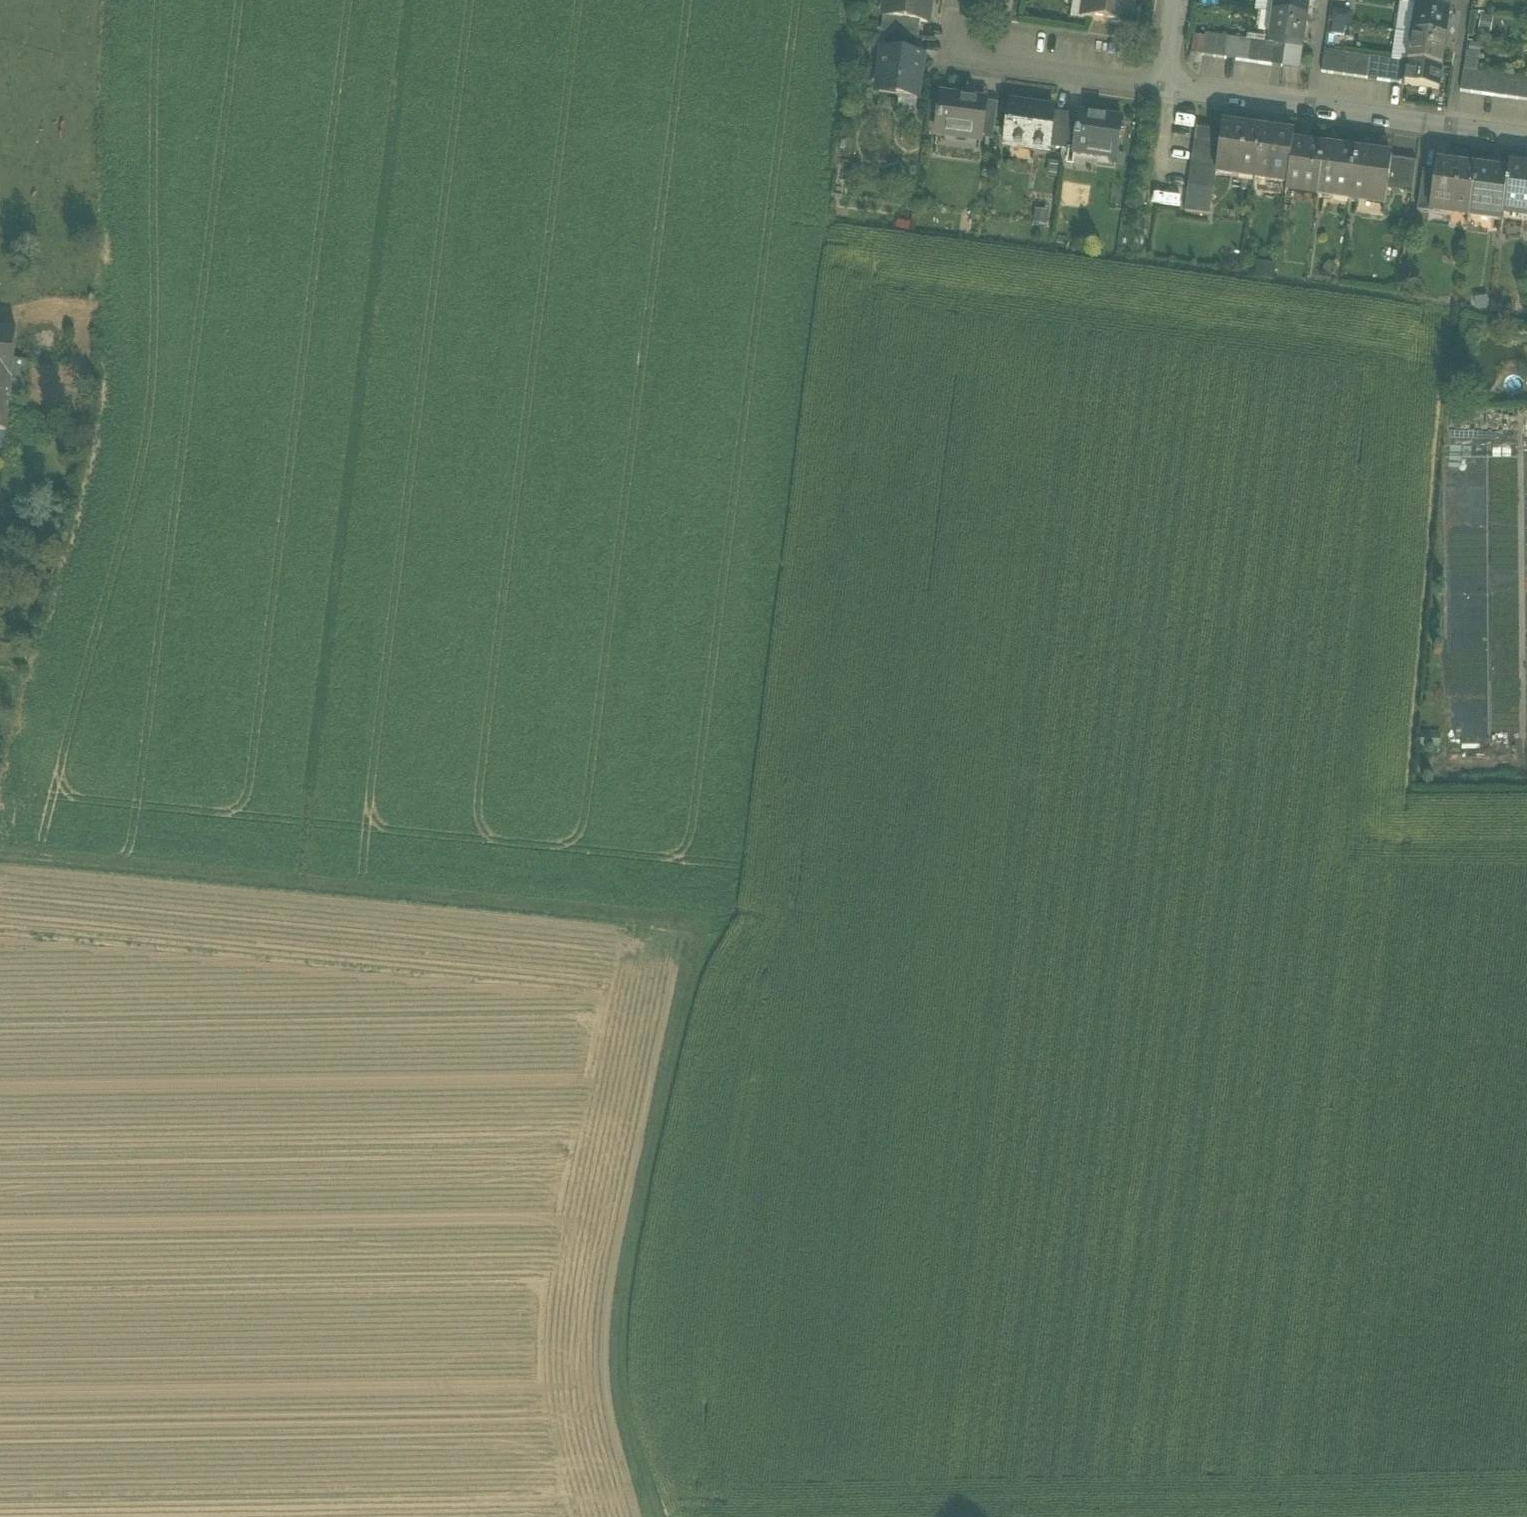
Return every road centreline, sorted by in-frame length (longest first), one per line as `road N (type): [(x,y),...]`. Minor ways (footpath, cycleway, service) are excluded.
road 1 (track): [(0,861),(689,935),(697,949),(622,1342),(625,1422),(652,1516)]
road 2 (residential): [(1165,85),(1526,139)]
road 3 (residential): [(1165,85),(962,55)]

